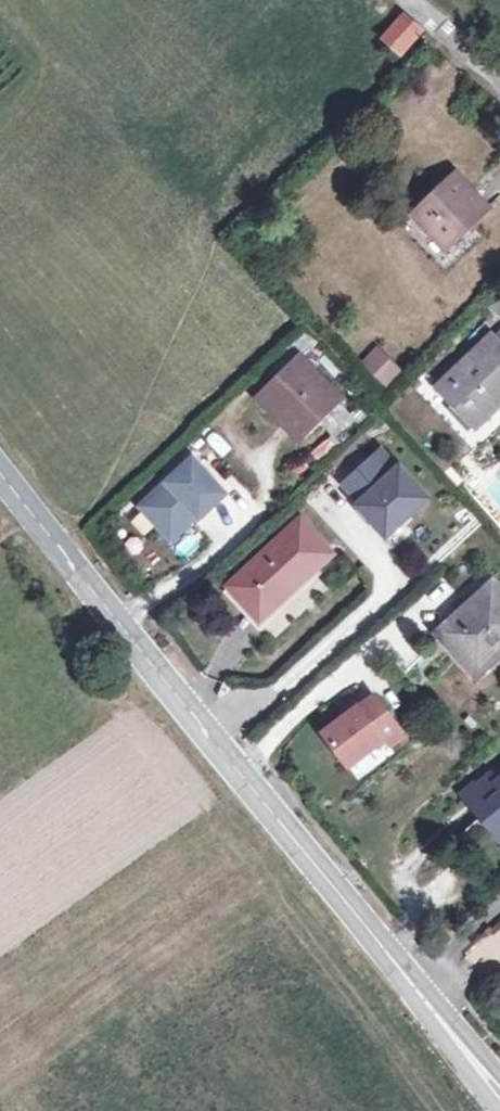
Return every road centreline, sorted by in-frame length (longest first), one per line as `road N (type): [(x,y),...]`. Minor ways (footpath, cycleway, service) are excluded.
road 1 (secondary): [(0,474),(499,1095)]
road 2 (residential): [(405,0),(499,77)]

